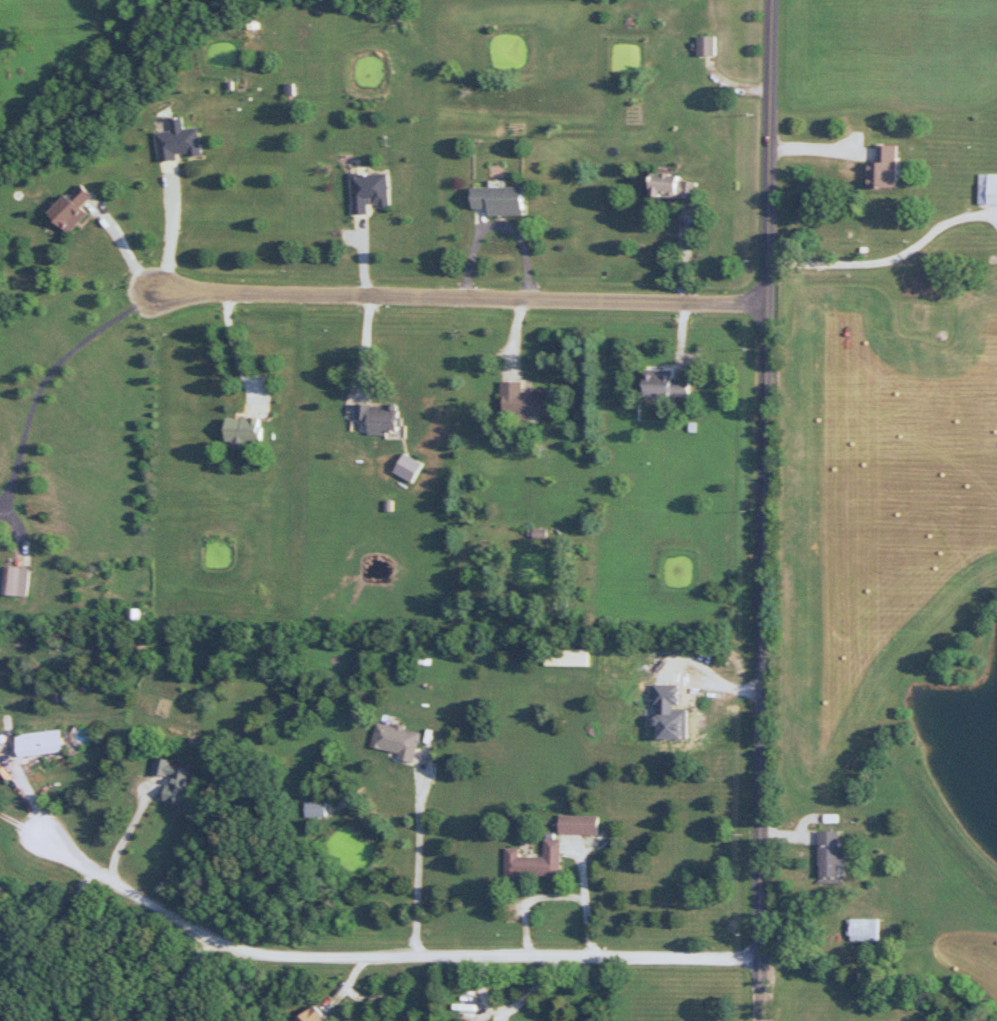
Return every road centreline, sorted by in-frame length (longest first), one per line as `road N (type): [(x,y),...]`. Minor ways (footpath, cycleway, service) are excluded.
road 1 (residential): [(768,1020),(762,301),(771,0)]
road 2 (residential): [(769,961),(267,950),(222,941),(43,835)]
road 3 (residential): [(762,301),(156,289)]

